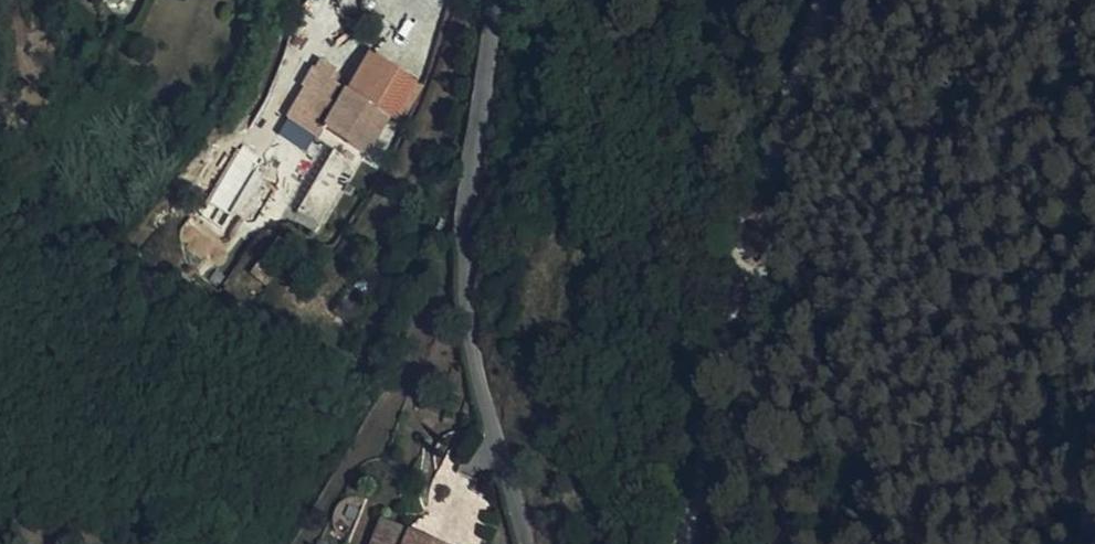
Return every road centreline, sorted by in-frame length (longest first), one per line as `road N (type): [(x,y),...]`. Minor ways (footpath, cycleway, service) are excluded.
road 1 (track): [(829,0),(766,166),(685,543)]
road 2 (residential): [(499,0),(468,296),(474,352),(527,543)]

